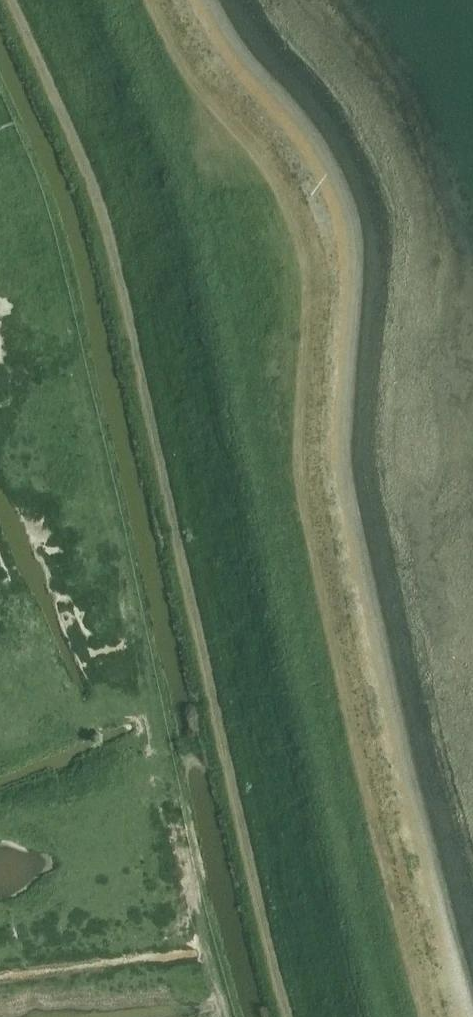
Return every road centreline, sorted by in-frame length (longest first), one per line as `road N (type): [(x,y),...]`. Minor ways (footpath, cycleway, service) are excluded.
road 1 (track): [(154,0),(178,52),(277,179),(313,274),(300,476),(351,731),(434,1016)]
road 2 (track): [(12,0),(108,225),(289,1016)]

